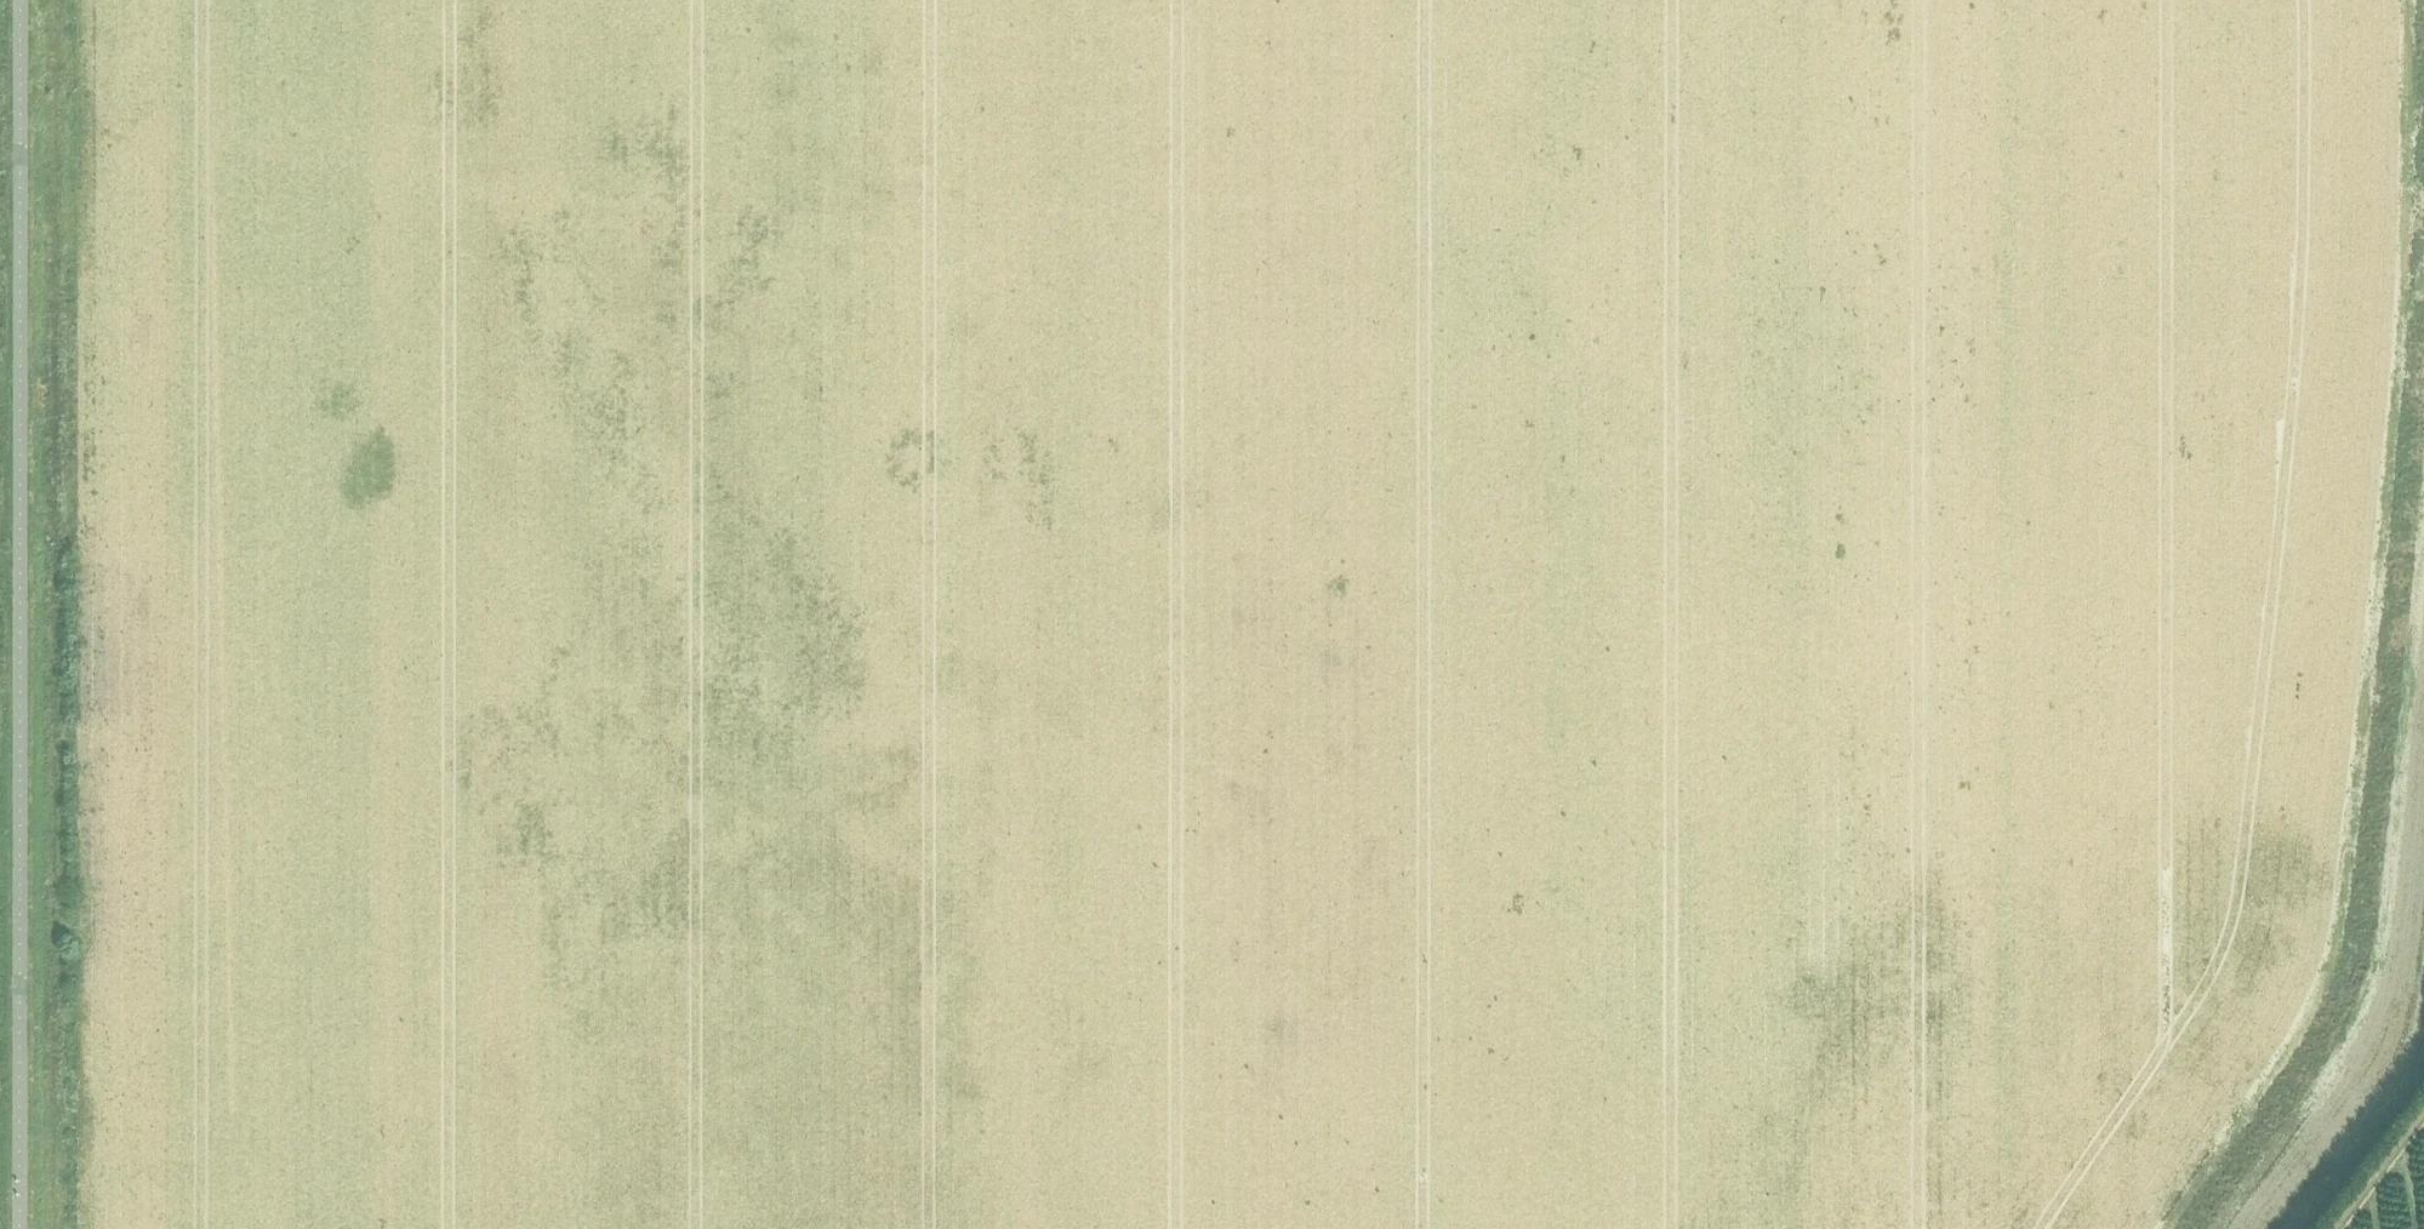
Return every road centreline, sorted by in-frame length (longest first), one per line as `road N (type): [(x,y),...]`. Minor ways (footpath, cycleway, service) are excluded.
road 1 (track): [(2423,1109),(2330,1228)]

